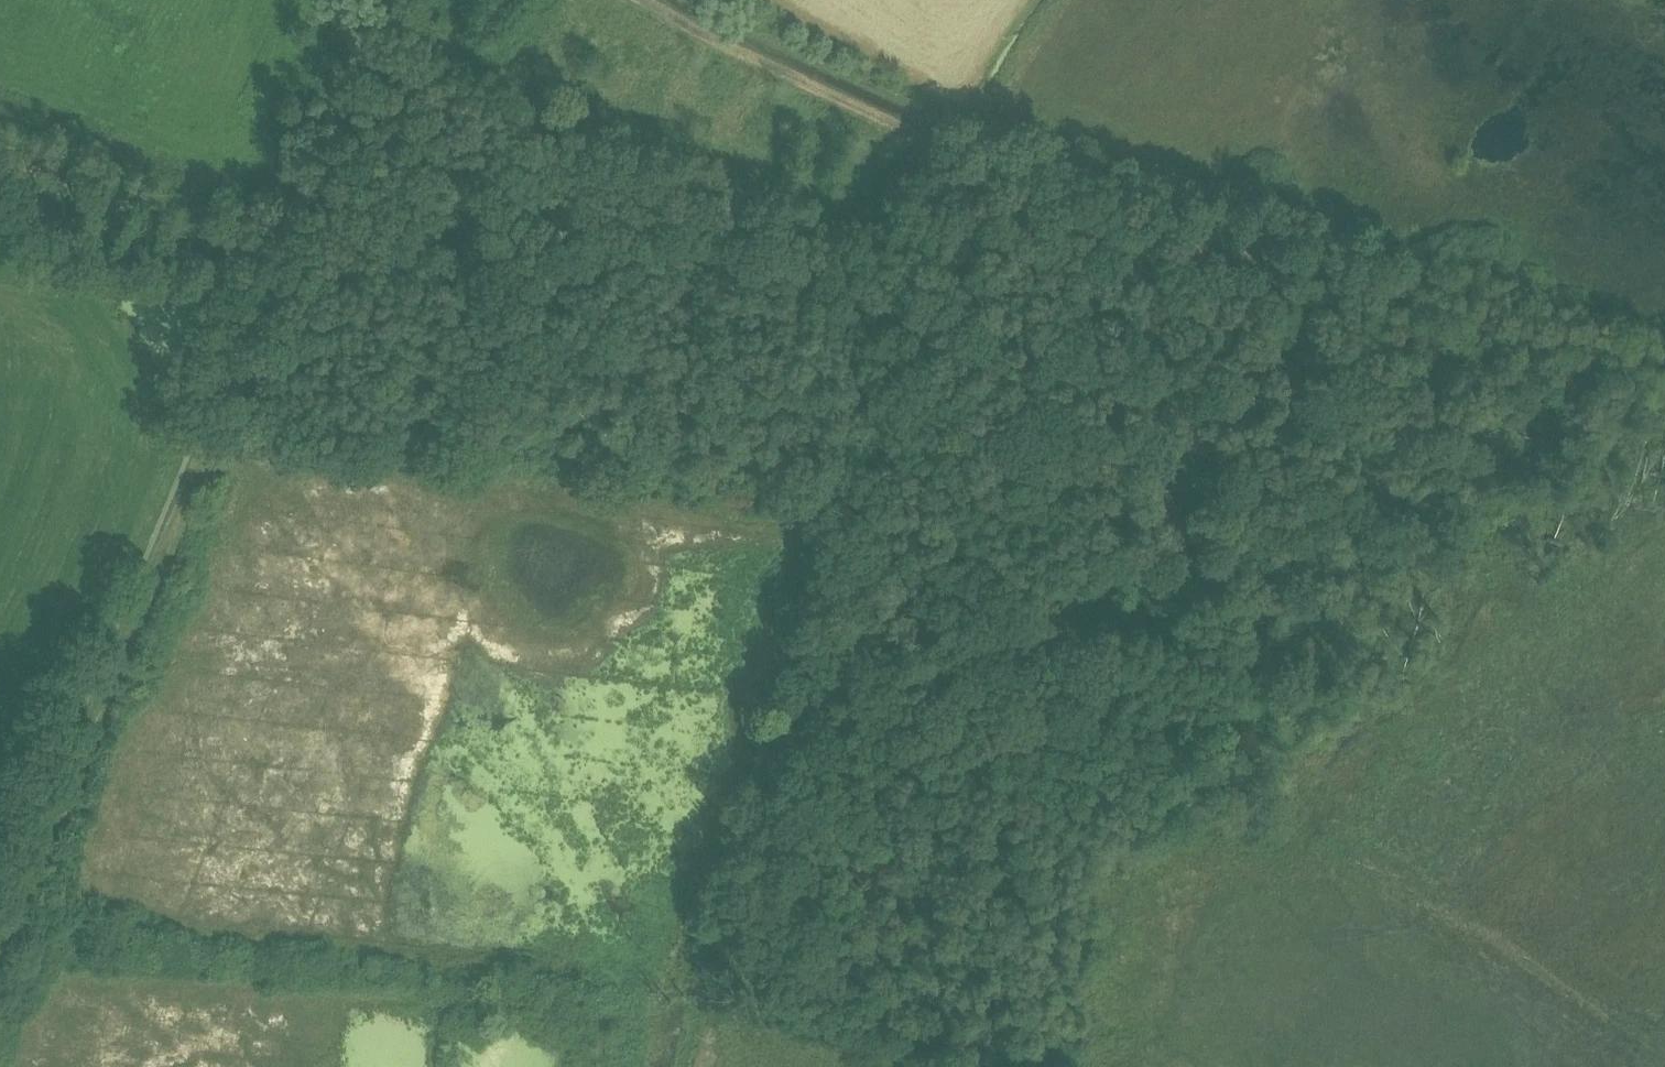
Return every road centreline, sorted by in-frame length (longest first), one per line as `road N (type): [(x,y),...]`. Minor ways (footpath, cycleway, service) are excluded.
road 1 (track): [(0,934),(275,259)]
road 2 (unclassified): [(275,259),(377,0)]

